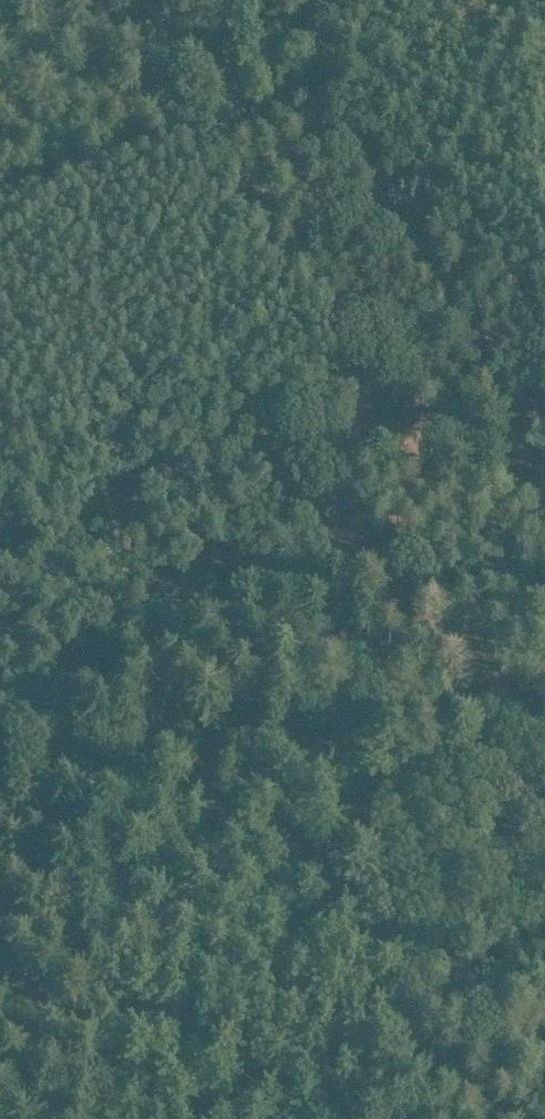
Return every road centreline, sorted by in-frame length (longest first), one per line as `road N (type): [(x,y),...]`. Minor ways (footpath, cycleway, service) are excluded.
road 1 (track): [(544,693),(53,775)]

